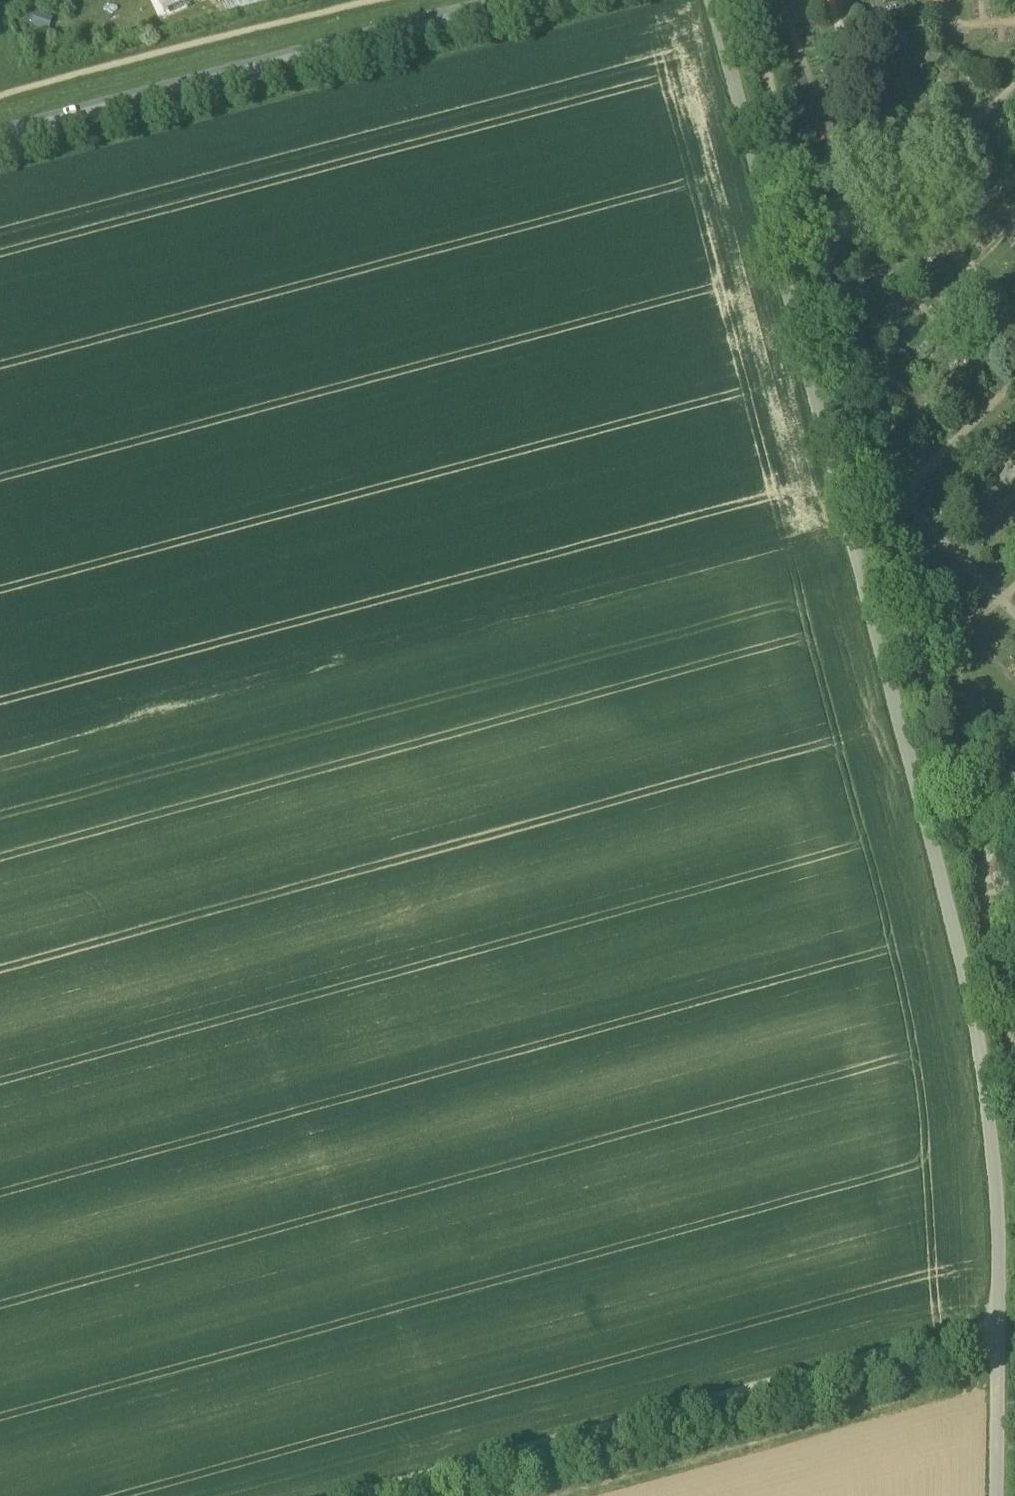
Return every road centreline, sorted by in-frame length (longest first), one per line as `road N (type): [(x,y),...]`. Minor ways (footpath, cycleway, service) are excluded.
road 1 (track): [(711,0),(979,1019),(998,1221),(996,1495)]
road 2 (track): [(355,1495),(996,1324)]
road 3 (residential): [(523,0),(0,136)]

